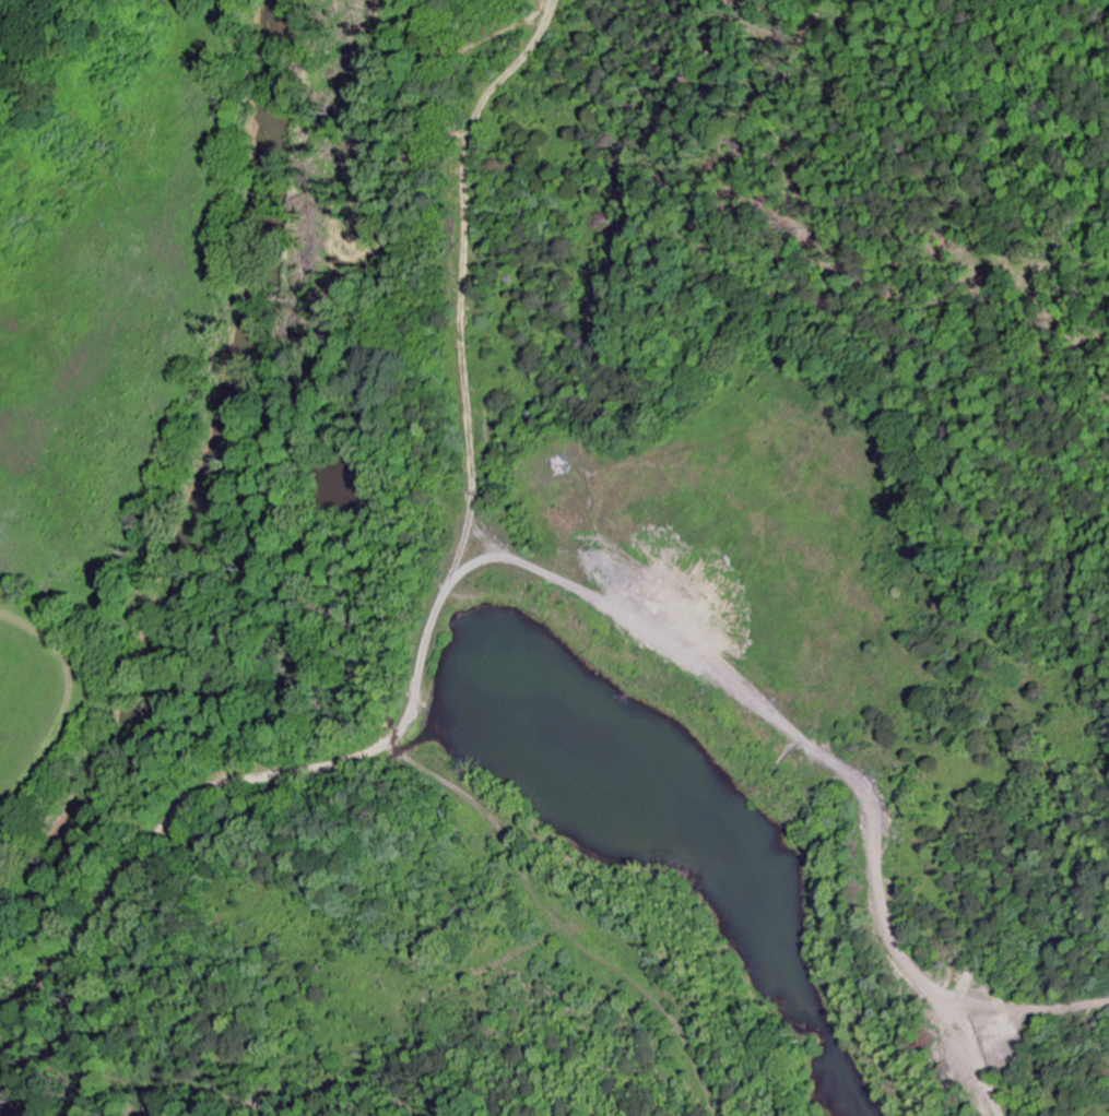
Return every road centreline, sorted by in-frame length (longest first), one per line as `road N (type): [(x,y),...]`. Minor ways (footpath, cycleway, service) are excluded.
road 1 (residential): [(0,1030),(85,957),(167,826),(200,796),(333,764),(396,733),(412,707),(445,582),(464,542)]

